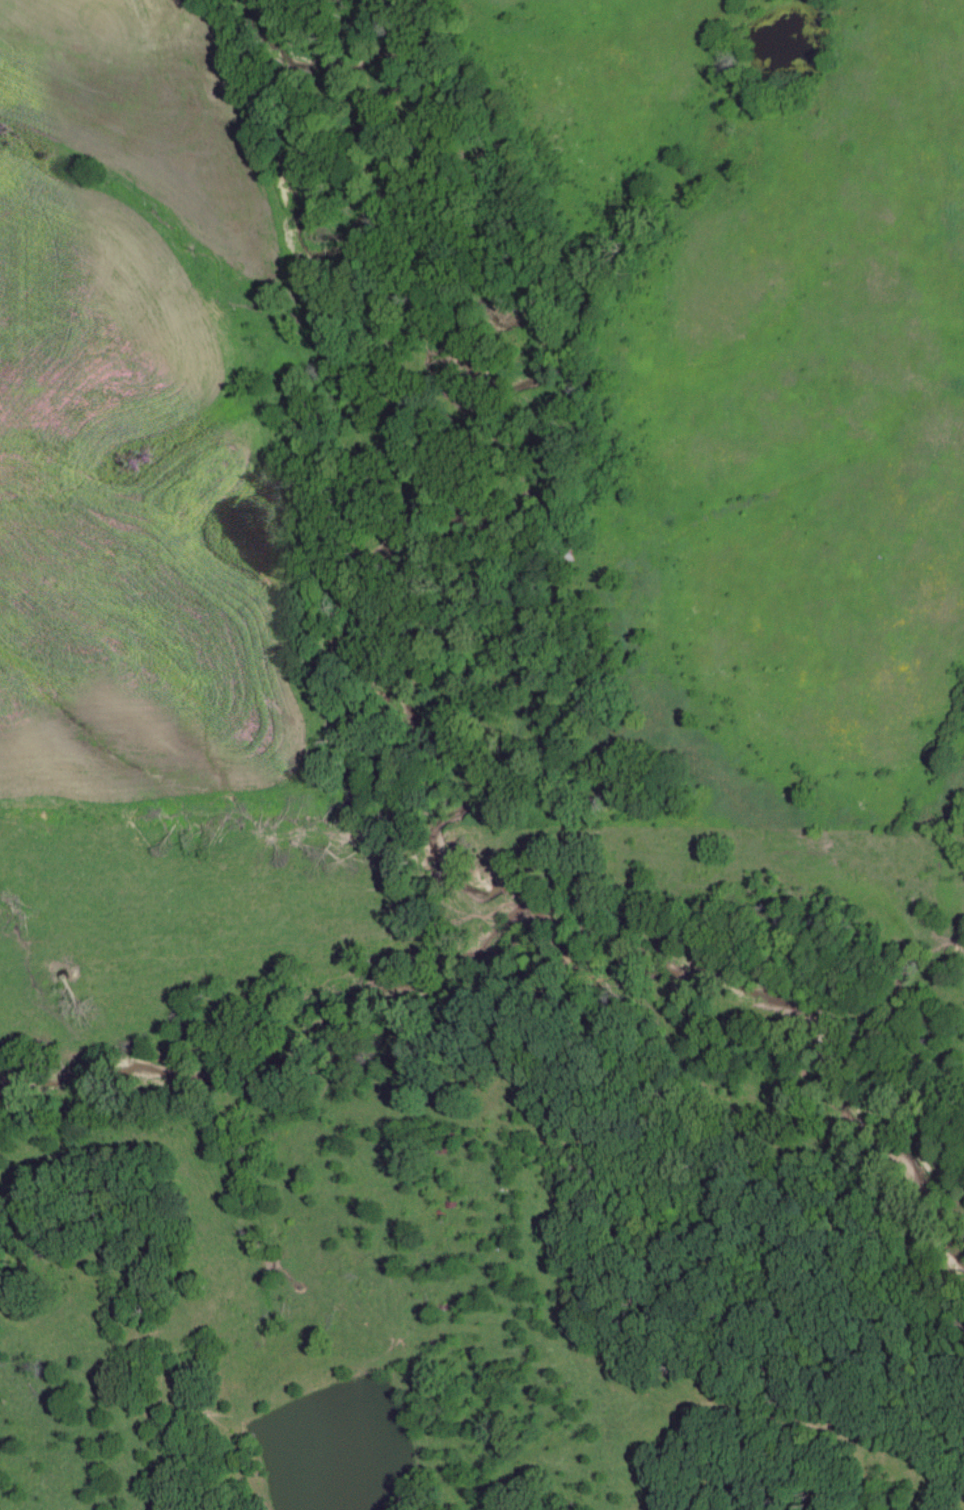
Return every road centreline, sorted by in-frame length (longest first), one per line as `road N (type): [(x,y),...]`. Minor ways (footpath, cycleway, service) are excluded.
road 1 (track): [(0,1314),(107,1414),(147,1509)]

